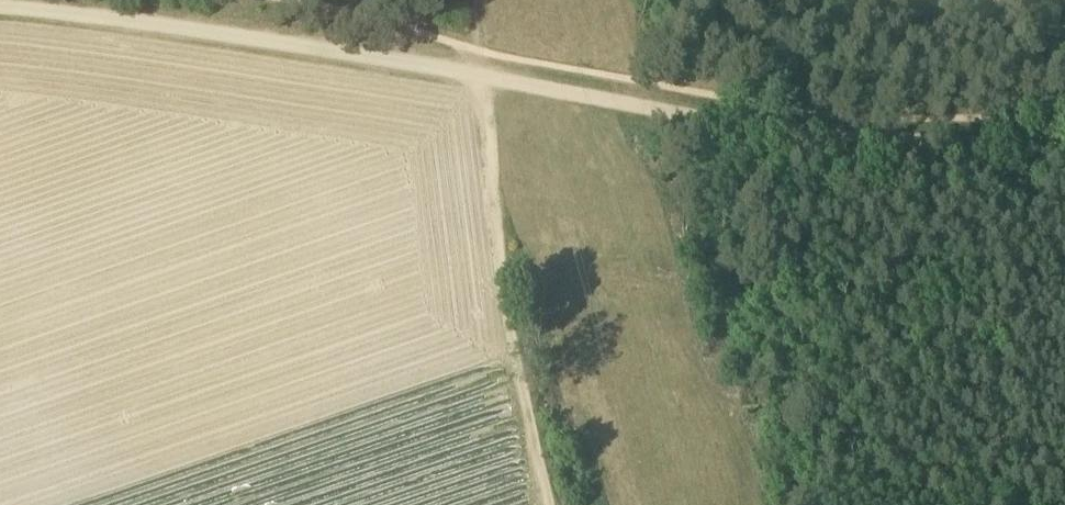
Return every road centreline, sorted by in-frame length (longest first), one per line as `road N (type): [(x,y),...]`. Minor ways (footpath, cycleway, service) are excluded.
road 1 (track): [(1064,146),(874,138),(0,18)]
road 2 (track): [(487,83),(513,337),(549,504)]

